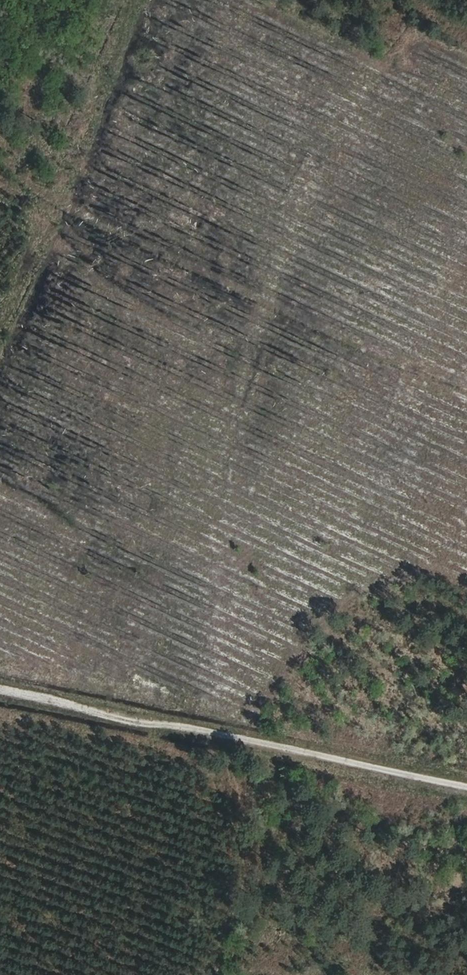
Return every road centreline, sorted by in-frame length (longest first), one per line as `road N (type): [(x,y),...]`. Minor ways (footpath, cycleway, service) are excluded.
road 1 (track): [(0,680),(466,777)]

